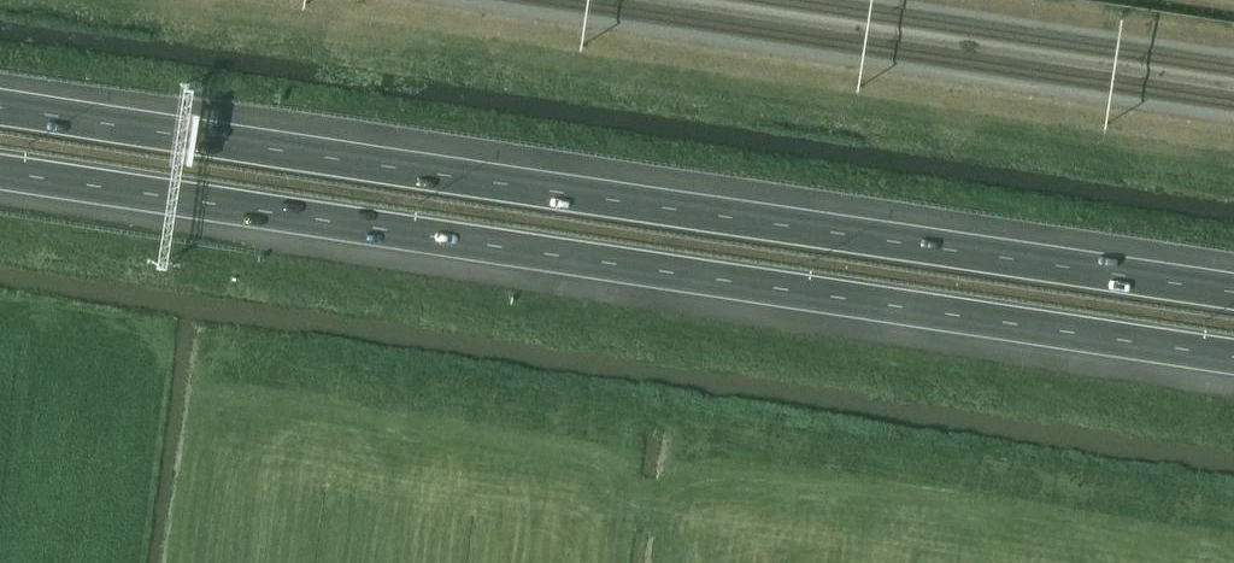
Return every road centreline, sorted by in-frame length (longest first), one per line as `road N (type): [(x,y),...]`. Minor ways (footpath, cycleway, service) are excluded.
road 1 (motorway): [(0,173),(1233,358)]
road 2 (motorway): [(1233,288),(0,107)]

